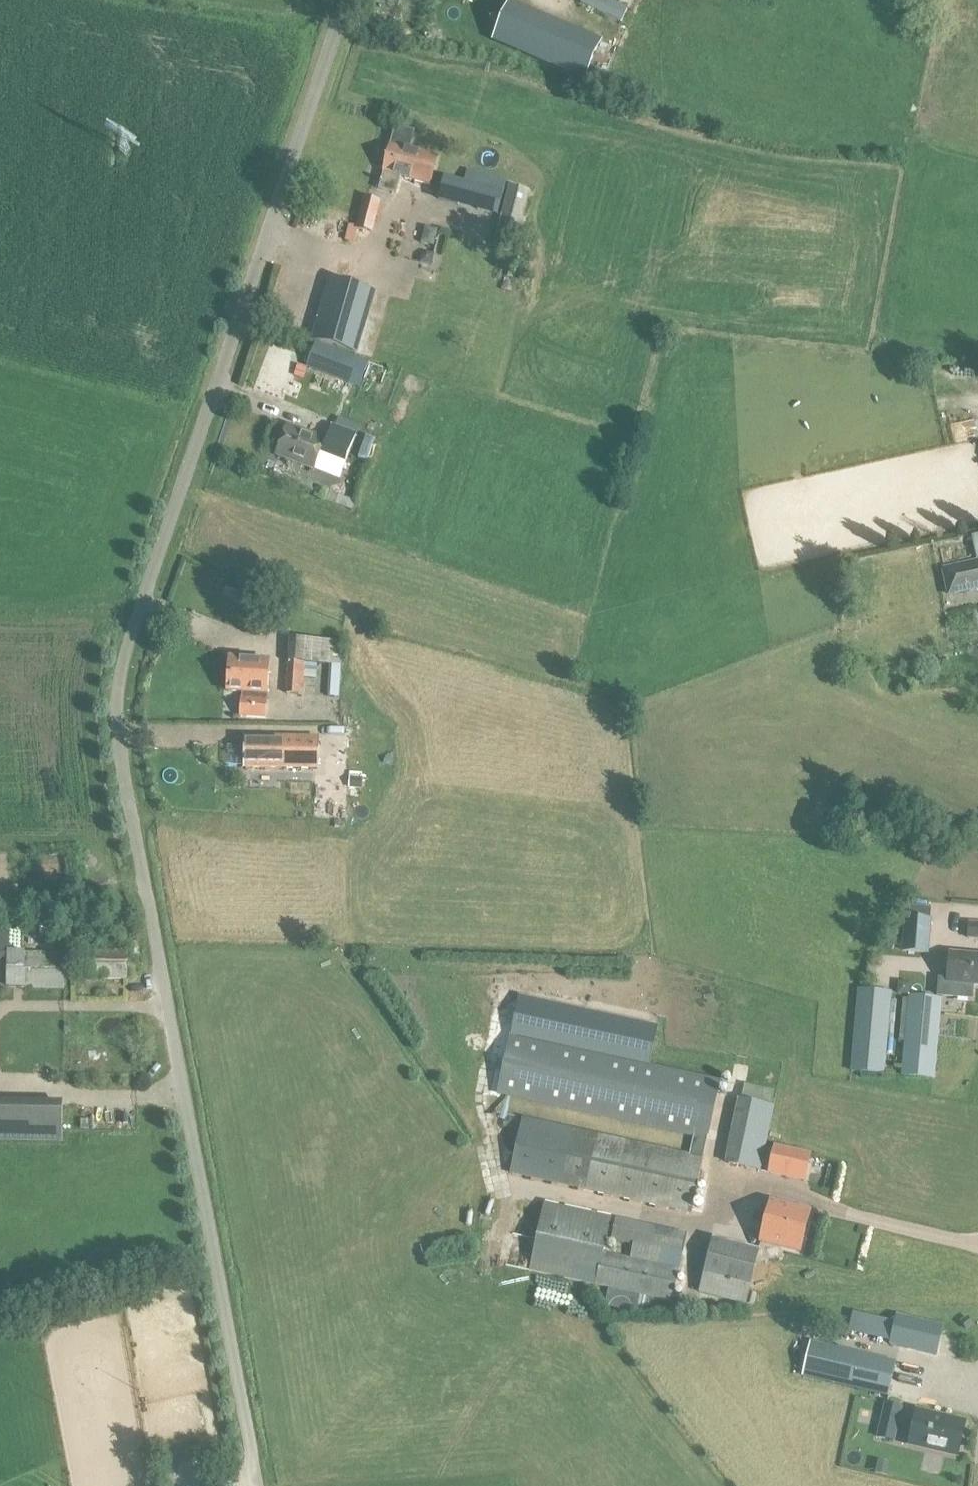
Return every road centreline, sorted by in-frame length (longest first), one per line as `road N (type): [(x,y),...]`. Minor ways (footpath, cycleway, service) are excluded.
road 1 (unclassified): [(259,1485),(117,735),(142,614),(349,0)]

